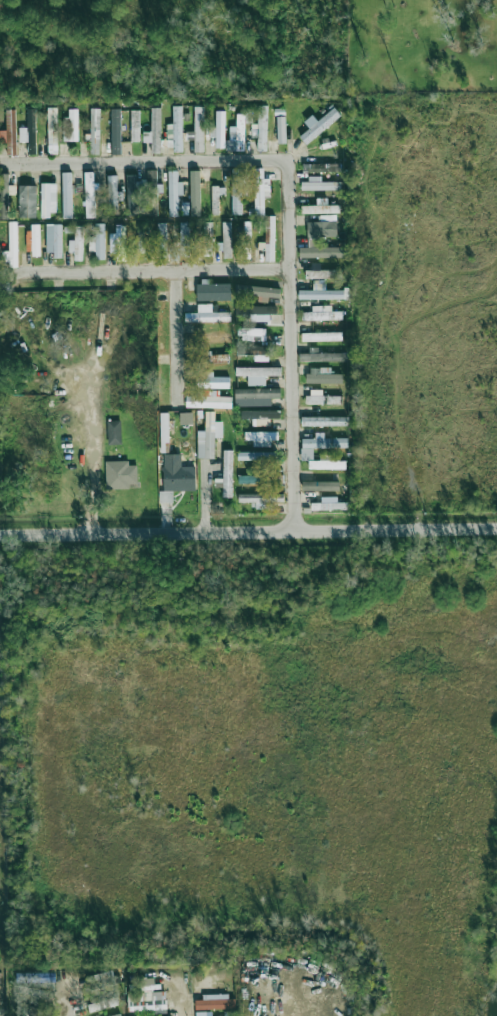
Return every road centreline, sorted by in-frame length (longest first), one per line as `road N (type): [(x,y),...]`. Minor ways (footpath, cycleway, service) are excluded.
road 1 (residential): [(0,533),(496,526)]

